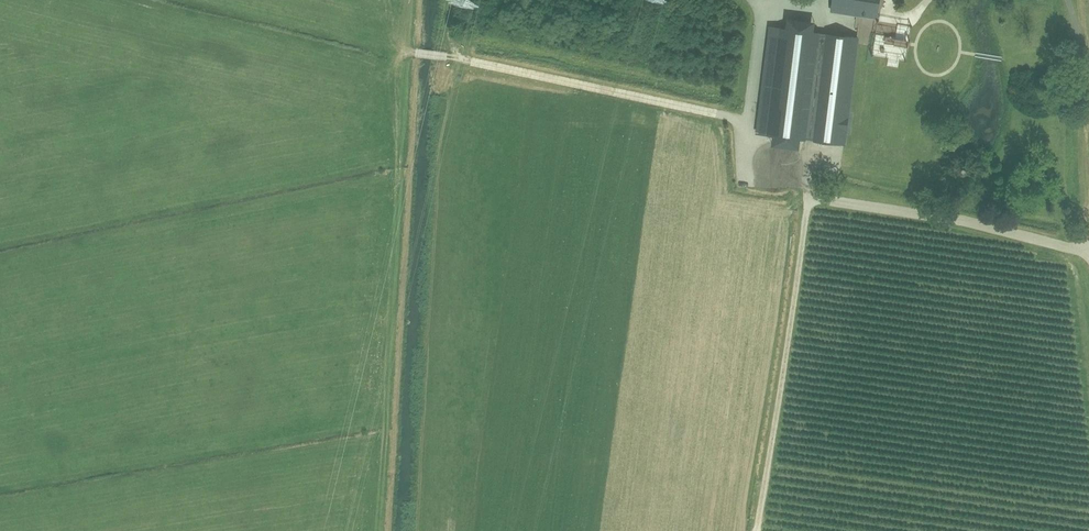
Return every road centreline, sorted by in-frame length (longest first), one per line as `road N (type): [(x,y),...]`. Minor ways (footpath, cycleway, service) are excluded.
road 1 (track): [(809,197),(759,530)]

